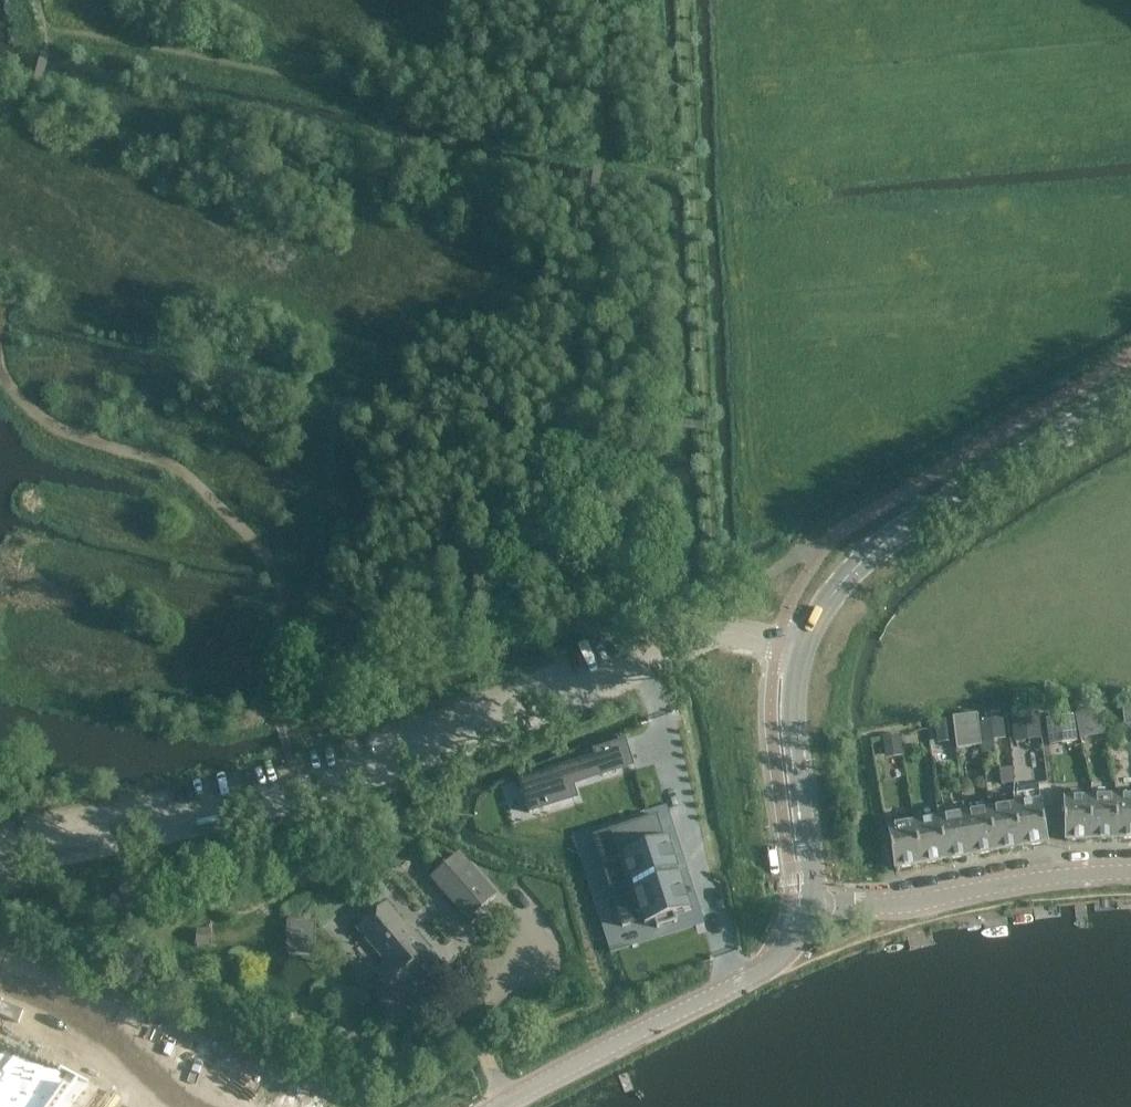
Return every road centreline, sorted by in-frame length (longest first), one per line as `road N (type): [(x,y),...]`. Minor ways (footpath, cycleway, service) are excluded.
road 1 (unclassified): [(0,854),(172,823),(299,788),(718,637),(802,654)]
road 2 (tertiary): [(802,654),(823,604),(857,565),(1130,386)]
road 3 (tertiary): [(501,1106),(775,962),(815,906)]
road 4 (unclassified): [(1130,873),(1059,876),(900,907),(815,906)]
road 5 (tertiary): [(815,906),(796,757),(802,654)]

